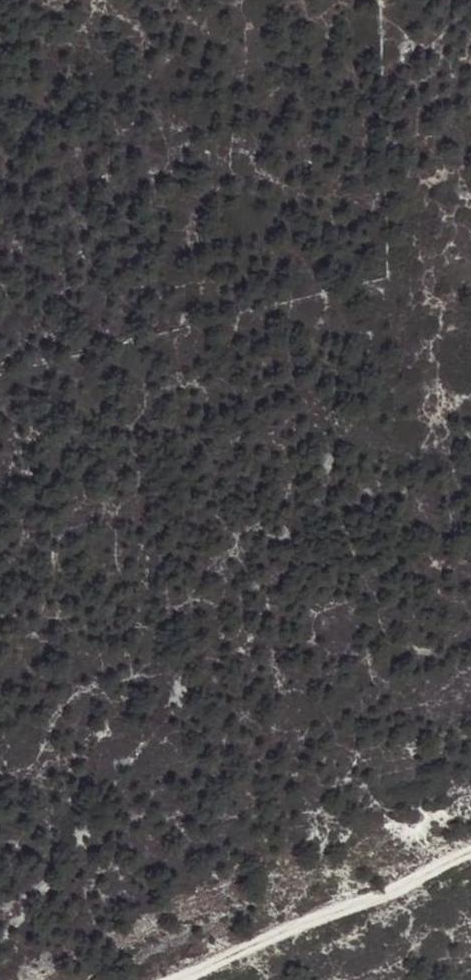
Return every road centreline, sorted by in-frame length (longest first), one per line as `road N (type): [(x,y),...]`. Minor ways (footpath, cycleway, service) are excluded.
road 1 (track): [(470,848),(177,979)]

